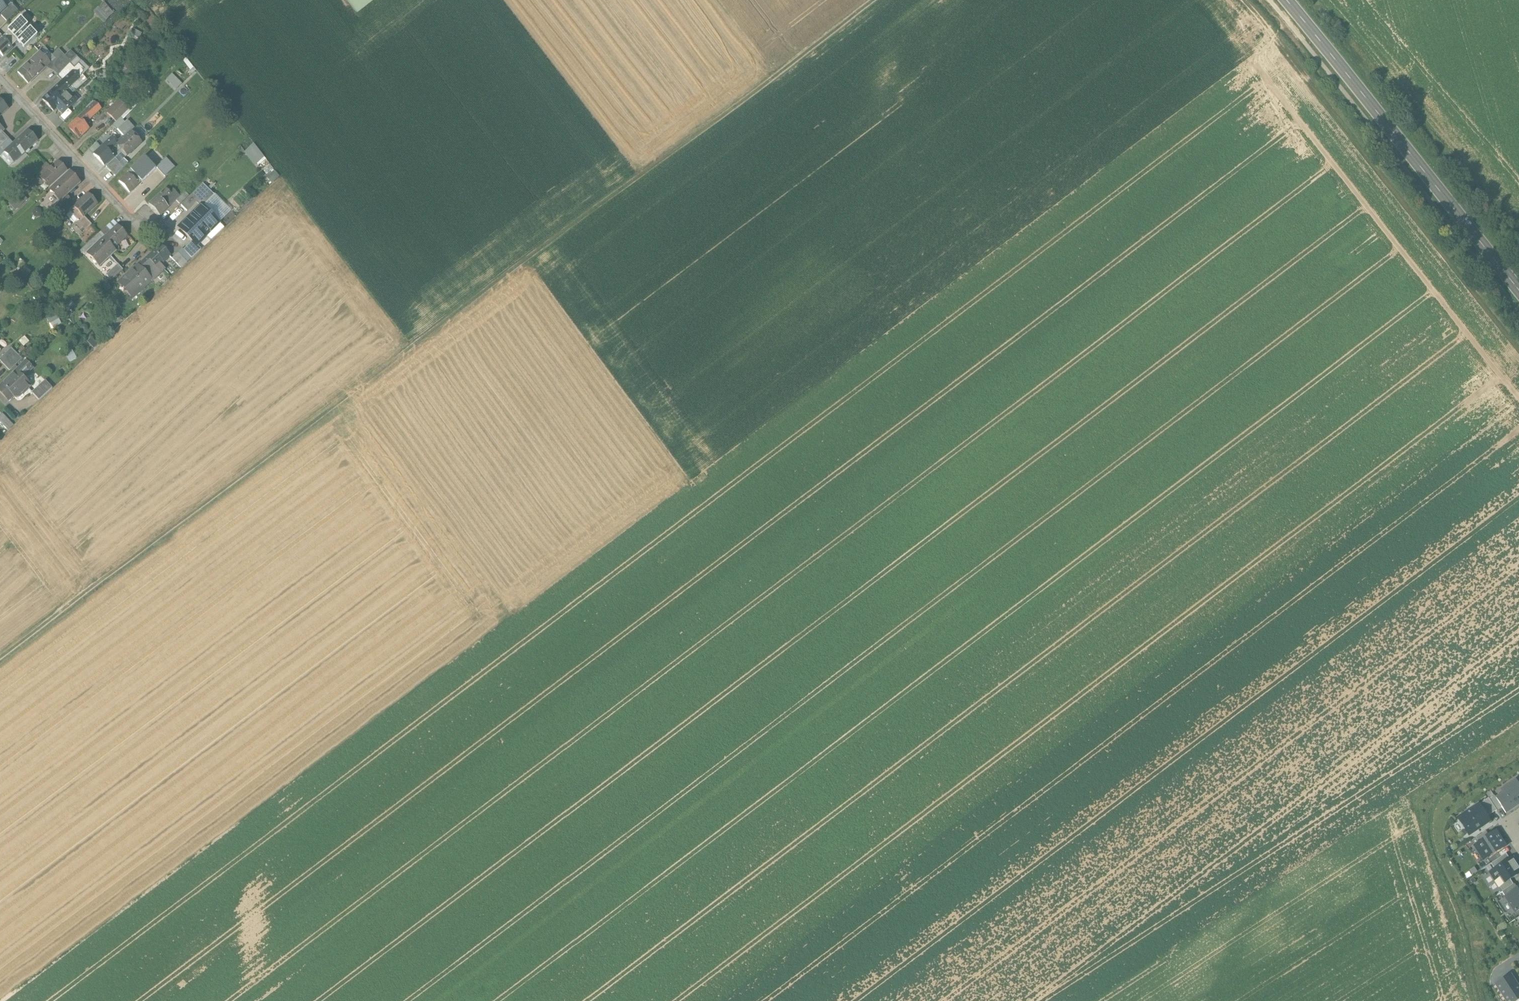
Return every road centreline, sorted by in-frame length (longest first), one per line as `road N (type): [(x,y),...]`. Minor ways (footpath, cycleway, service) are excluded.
road 1 (track): [(878,0),(0,661)]
road 2 (tertiary): [(1518,289),(1287,0)]
road 3 (residential): [(0,76),(124,210),(147,223)]

